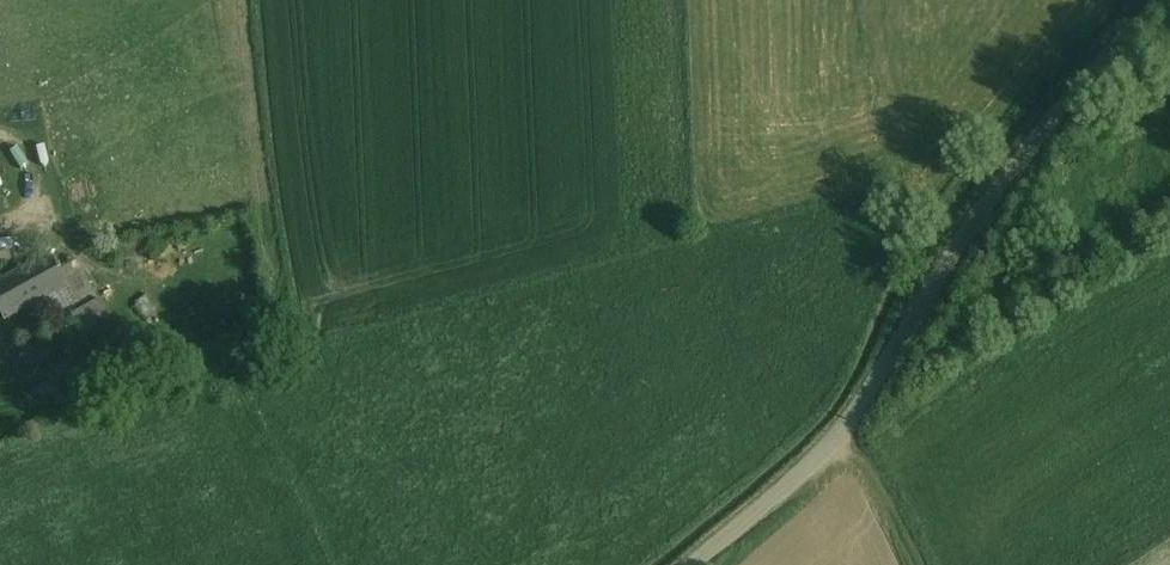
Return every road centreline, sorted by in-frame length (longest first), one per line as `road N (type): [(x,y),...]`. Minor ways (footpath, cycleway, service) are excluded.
road 1 (unclassified): [(694,564),(834,443),(1062,109),(1168,0)]

